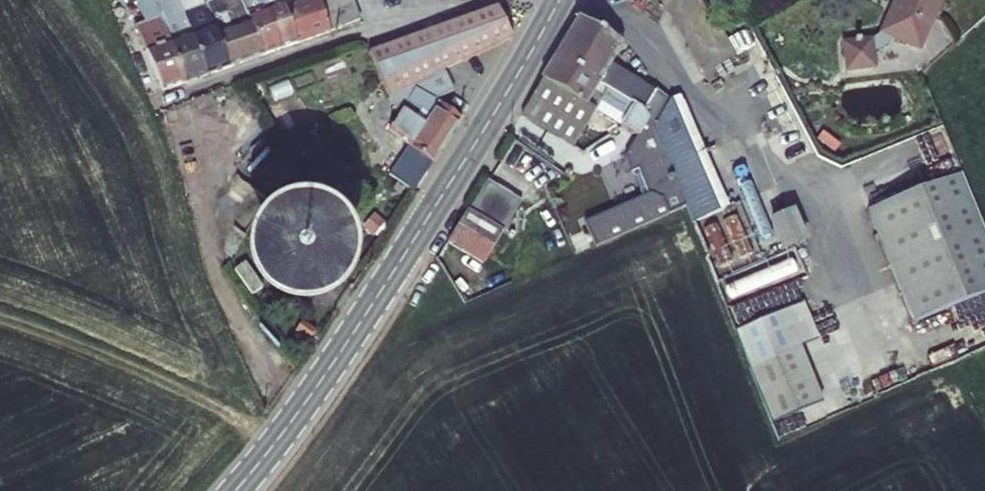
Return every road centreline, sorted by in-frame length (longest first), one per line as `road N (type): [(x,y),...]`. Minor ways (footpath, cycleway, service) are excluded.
road 1 (tertiary): [(235,490),(359,325),(560,0)]
road 2 (unclassified): [(490,0),(183,98)]
road 3 (track): [(274,445),(154,379),(0,324)]

